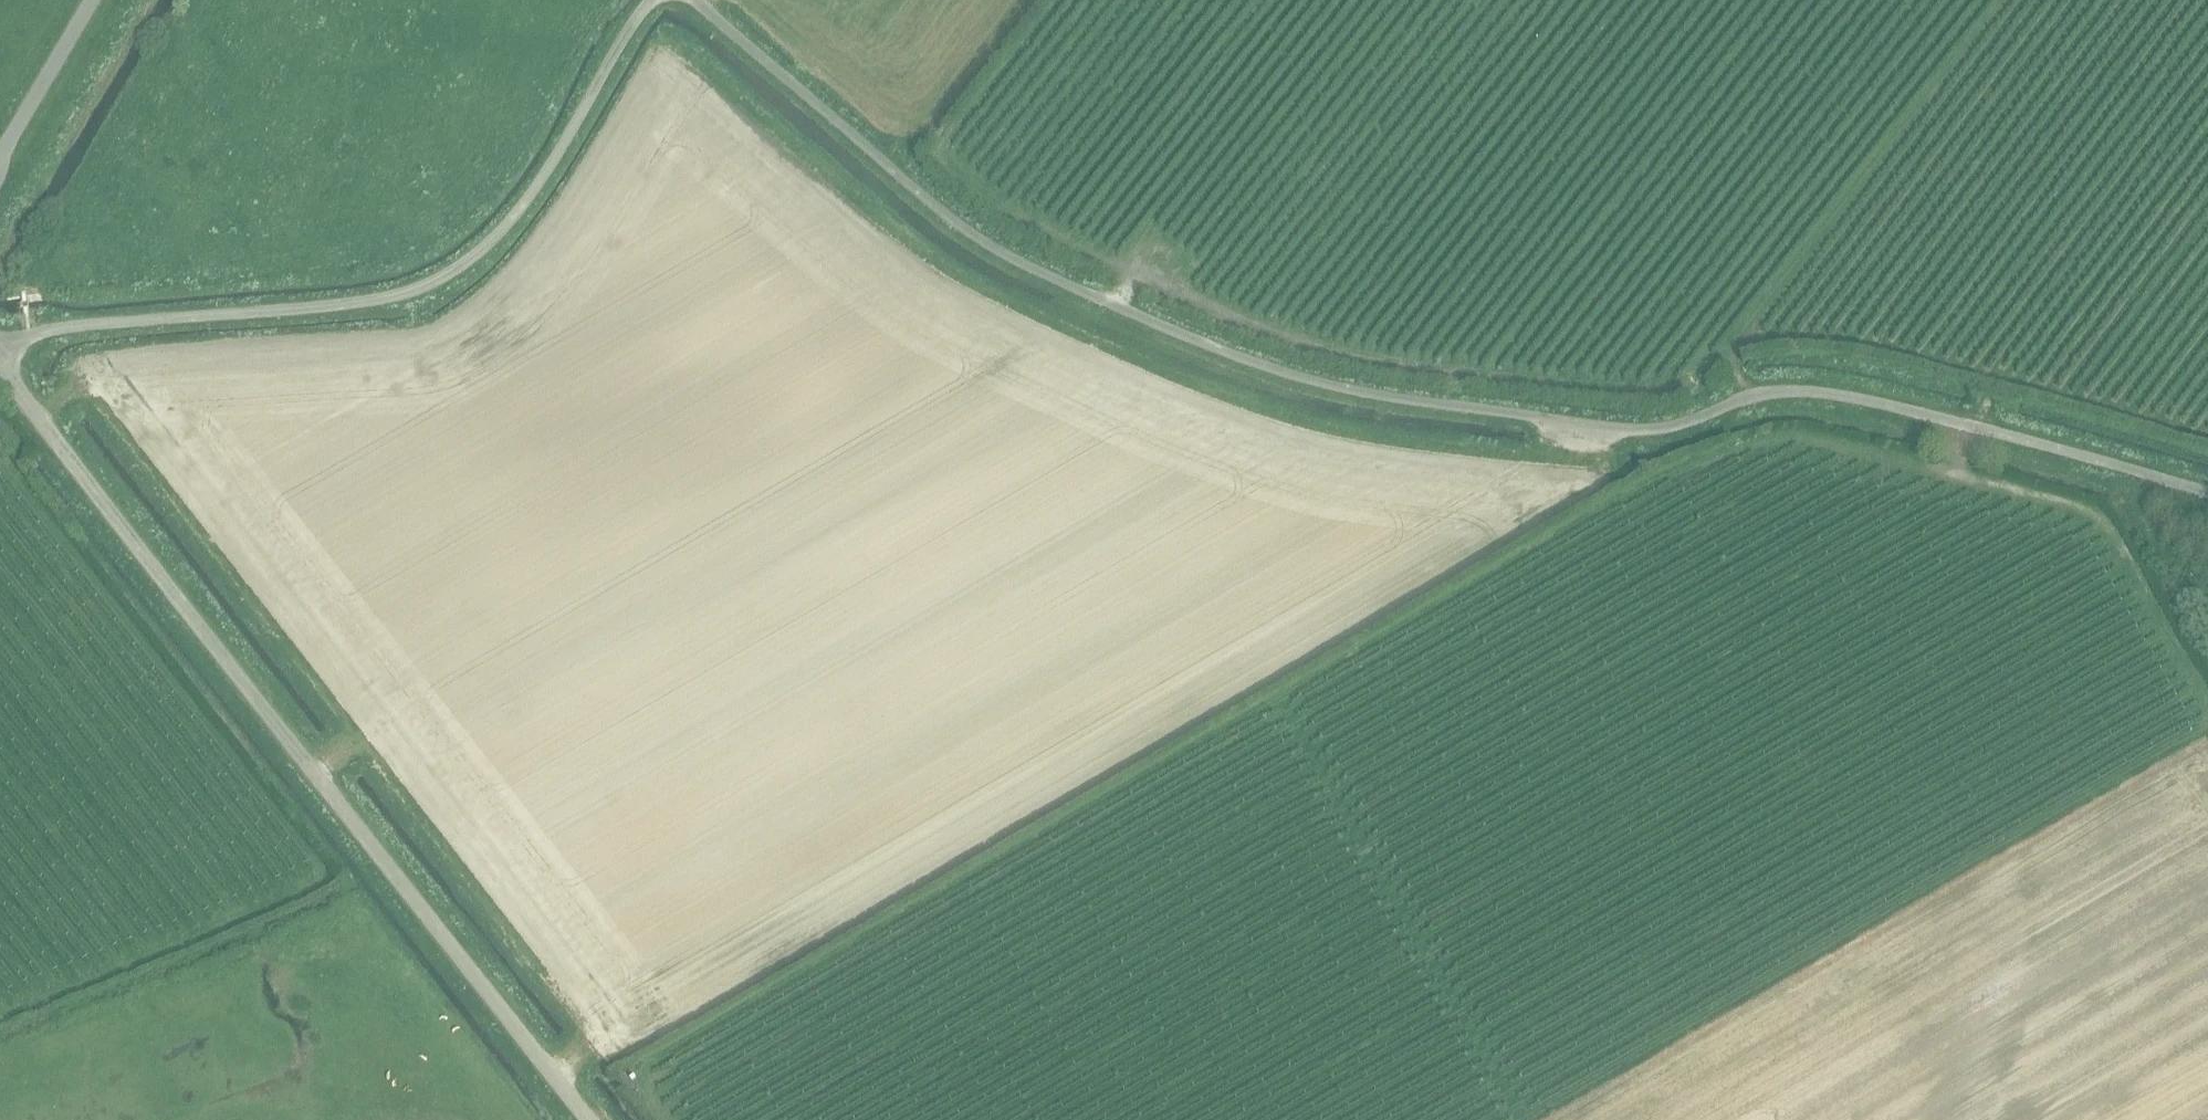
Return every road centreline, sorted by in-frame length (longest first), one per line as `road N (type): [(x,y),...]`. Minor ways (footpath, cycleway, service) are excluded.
road 1 (unclassified): [(2207,493),(1882,407),(1804,394),(1775,394),(1680,428),(1640,430),(1378,397),(1266,366),(967,235),(693,0)]
road 2 (unclassified): [(595,1119),(0,366)]
road 3 (unclassified): [(0,346),(97,325),(418,295),(504,233),(543,186),(625,34),(654,0)]
road 4 (unclassified): [(0,160),(93,0)]

